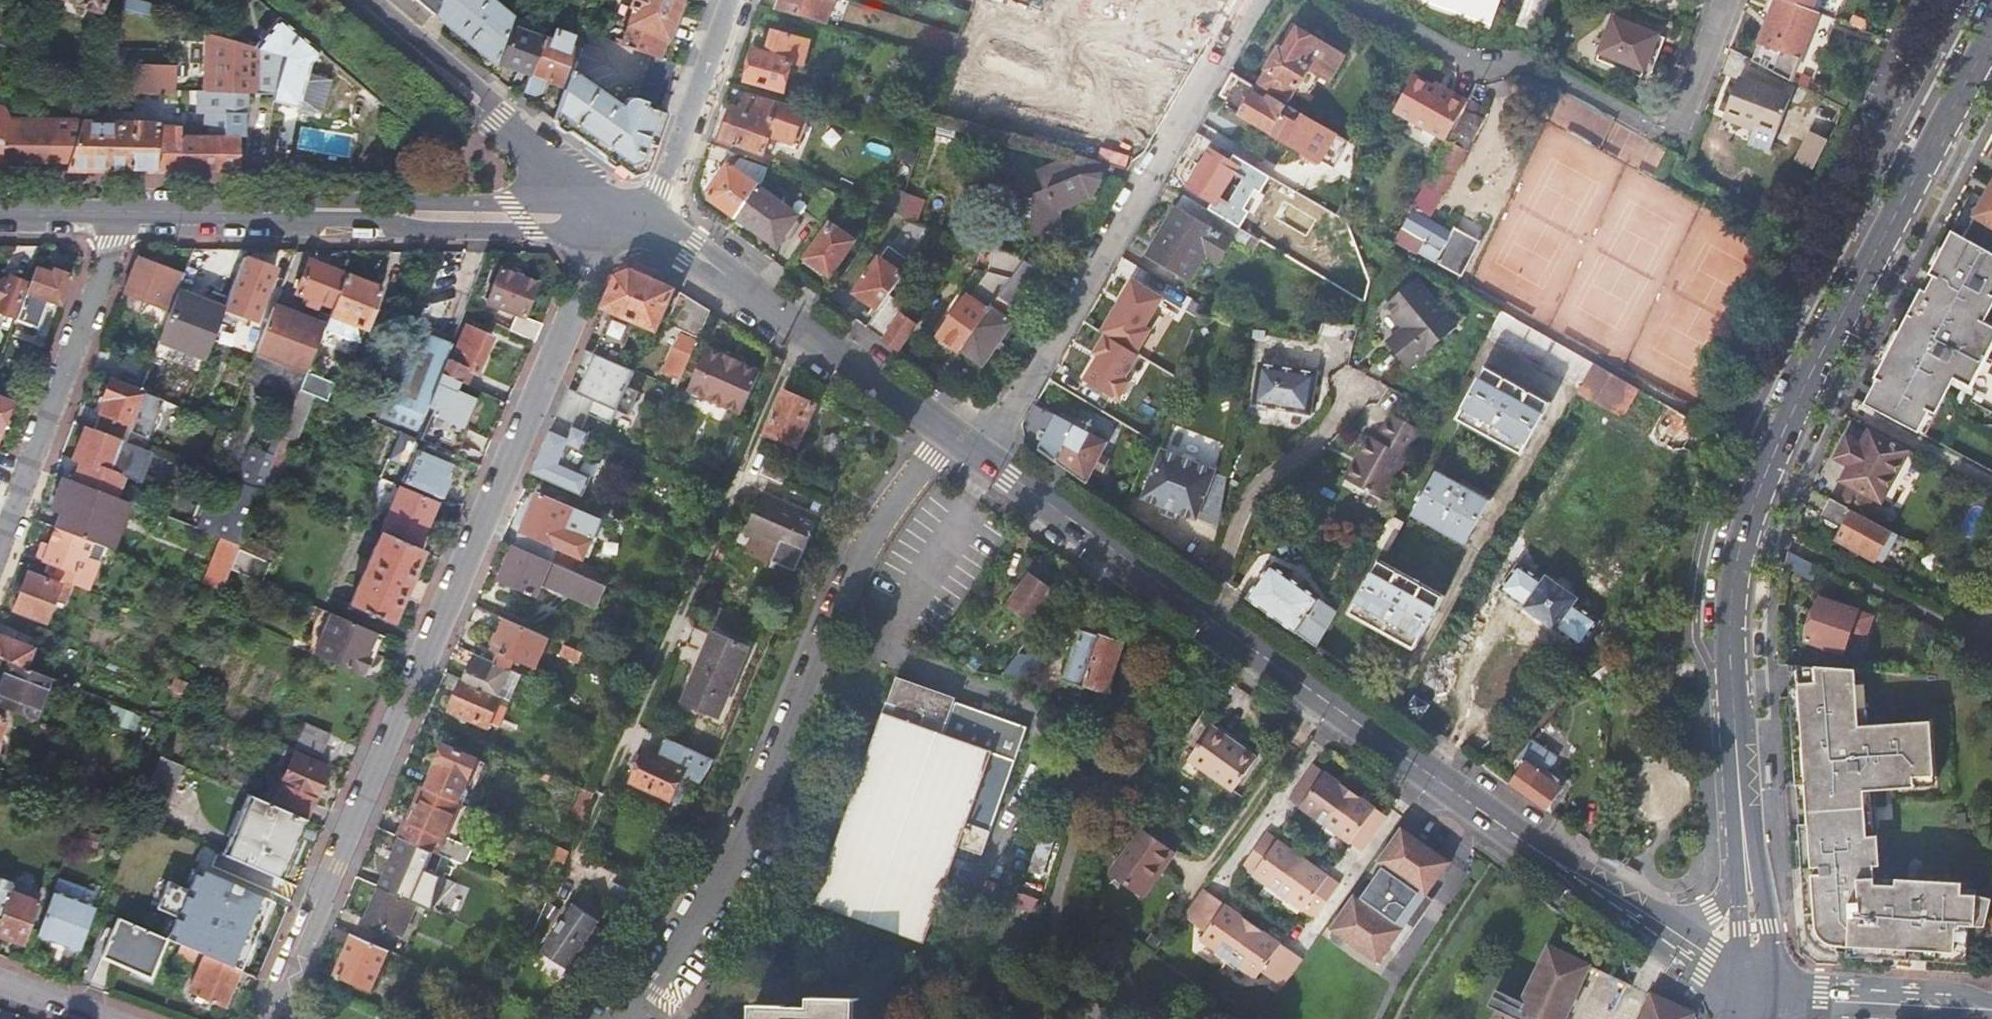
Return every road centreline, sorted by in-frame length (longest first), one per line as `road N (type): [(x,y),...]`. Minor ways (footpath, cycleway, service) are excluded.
road 1 (secondary): [(1991,33),(1784,430),(1742,540),(1730,633),(1747,864)]
road 2 (residential): [(629,219),(591,268),(268,1018)]
road 3 (secondary): [(1652,921),(1517,836),(987,460)]
road 4 (residential): [(635,1018),(765,787),(865,549),(947,433)]
road 5 (residential): [(987,460),(1252,0)]
road 6 (secondary): [(629,219),(123,211)]
road 7 (secondary): [(947,433),(690,249),(629,219)]
road 8 (residential): [(123,211),(0,561)]
road 9 (residential): [(629,219),(356,0)]
road 10 (residential): [(1360,0),(1475,63),(1536,67),(1649,127)]
road 11 (residential): [(629,219),(664,189),(733,0)]
road 12 (secondary): [(1753,985),(1821,1001),(1991,1009)]
road 13 (residential): [(1727,0),(1680,122)]
road 14 (secondary): [(123,211),(0,209)]
road 15 (secondary): [(1747,864),(1727,902),(1689,919),(1652,921)]
road 16 (secondary): [(1747,864),(1753,985)]
road 17 (secondary): [(1753,985),(1652,921)]

